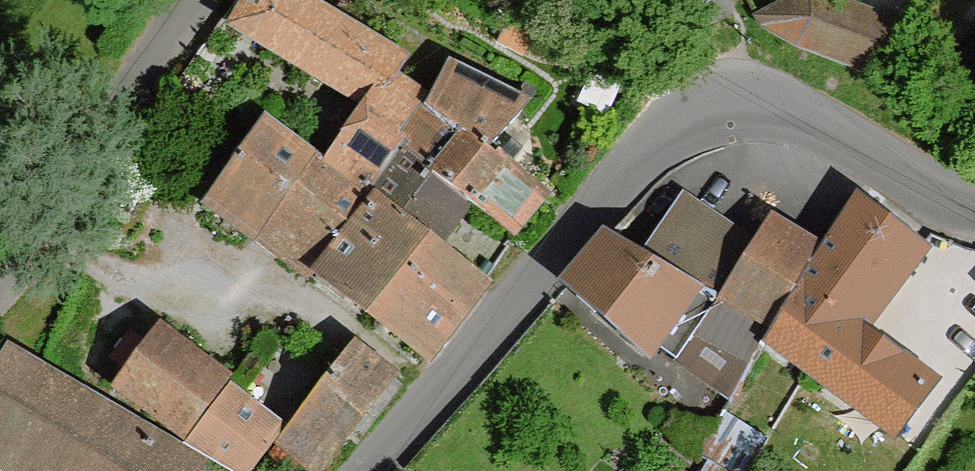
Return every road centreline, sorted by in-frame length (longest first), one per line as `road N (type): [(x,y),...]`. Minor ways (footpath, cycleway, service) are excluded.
road 1 (tertiary): [(974,208),(775,104),(719,101),(688,113),(614,185),(361,470)]
road 2 (residential): [(193,0),(0,285)]

